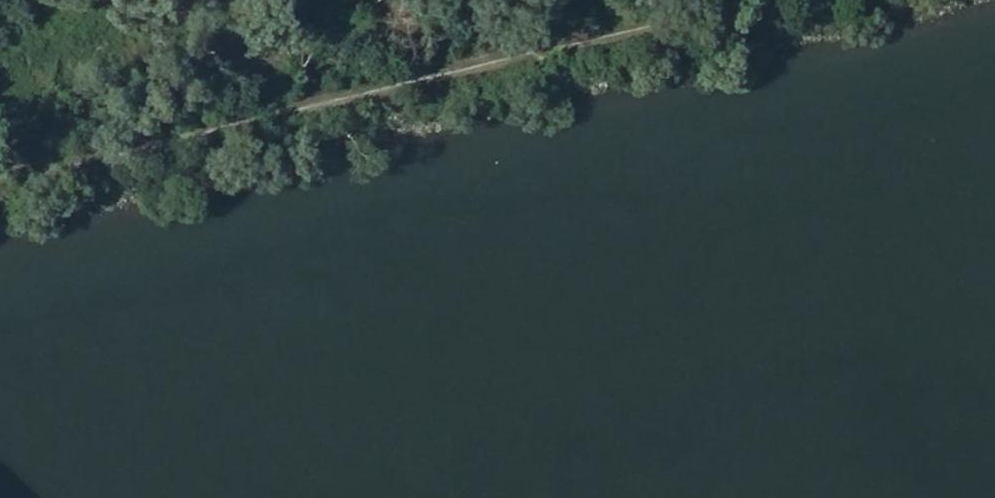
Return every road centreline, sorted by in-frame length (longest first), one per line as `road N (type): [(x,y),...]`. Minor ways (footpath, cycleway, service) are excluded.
road 1 (track): [(732,0),(0,176)]

